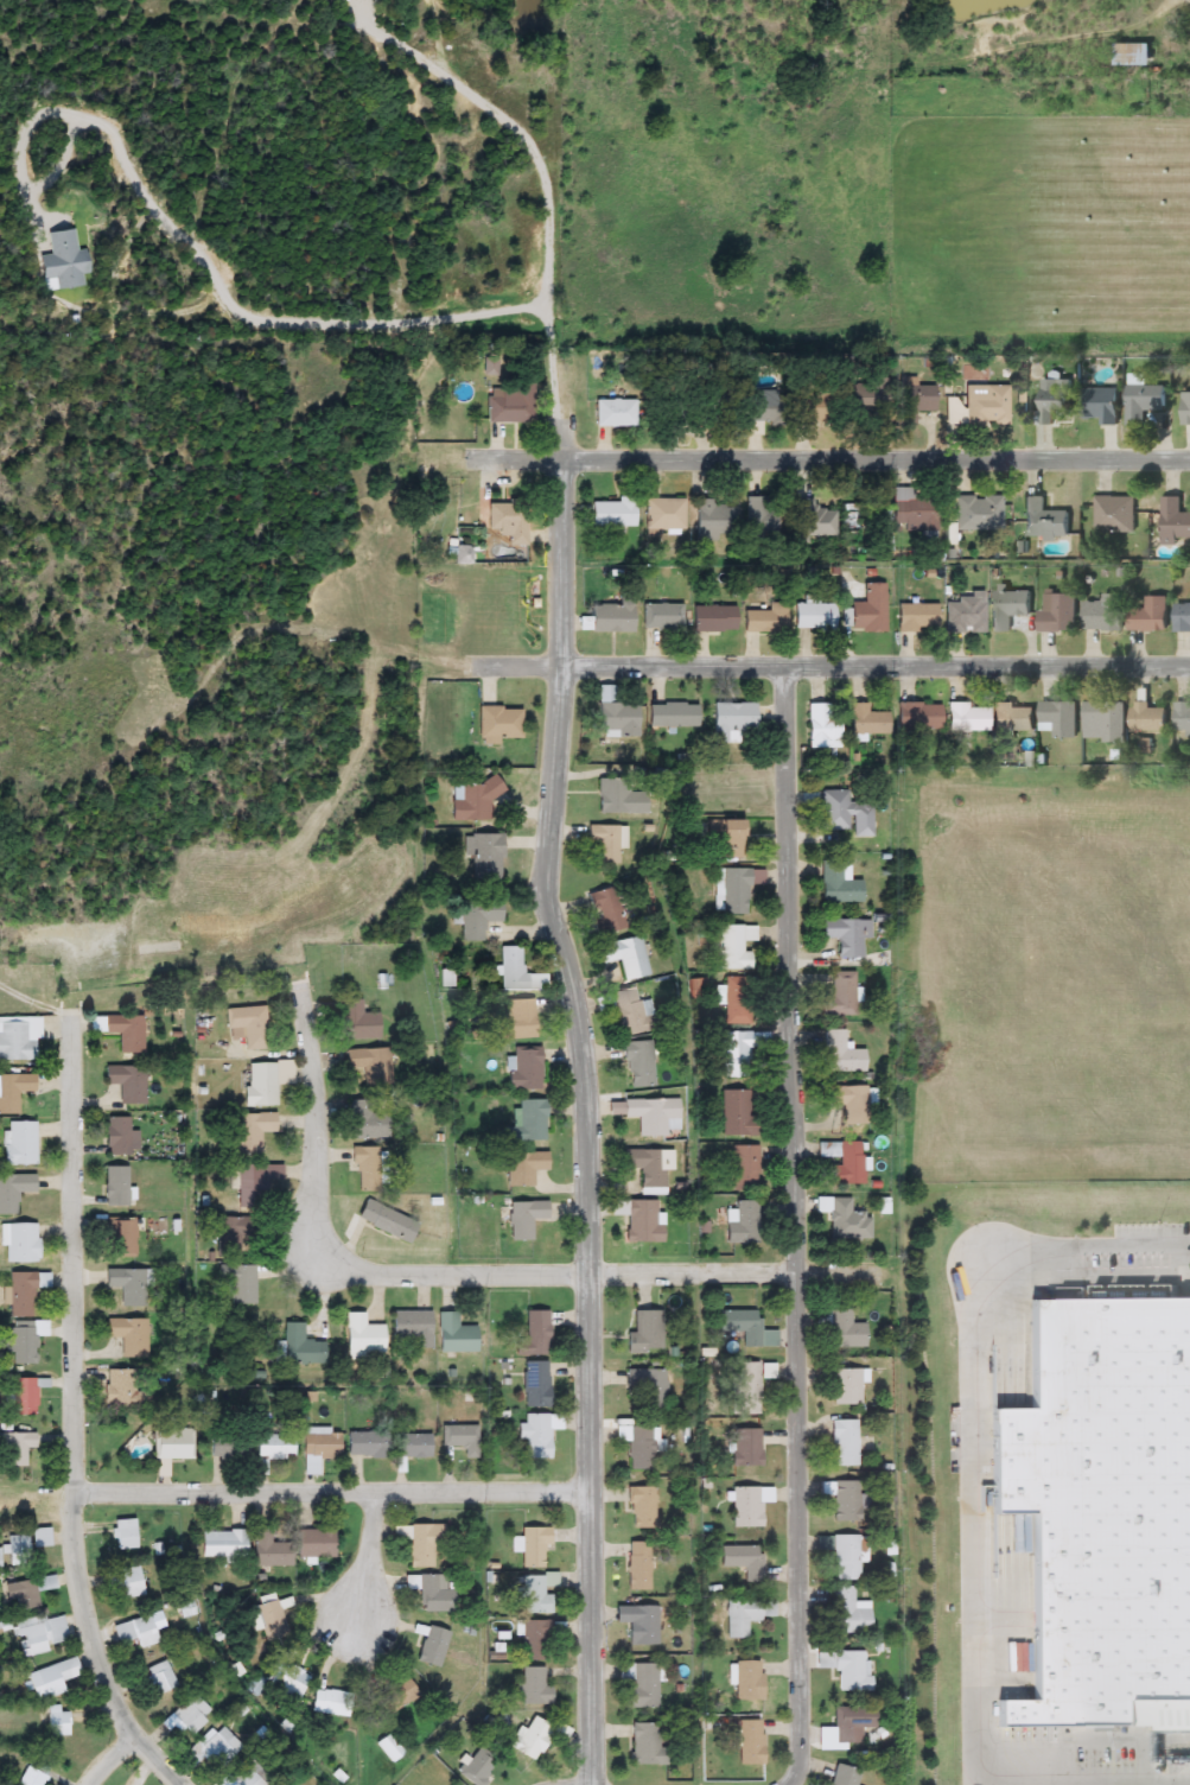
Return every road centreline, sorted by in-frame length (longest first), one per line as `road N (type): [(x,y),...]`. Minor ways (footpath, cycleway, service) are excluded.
road 1 (residential): [(593,1784),(585,1080),(547,877),(562,668),(564,459),(547,311)]
road 2 (residential): [(790,1784),(801,1721),(787,668)]
road 3 (residential): [(877,1275),(395,1277),(349,1268),(326,1247),(317,1219),(307,982)]
road 4 (residential): [(176,1784),(134,1739),(112,1694),(77,1570),(69,1012)]
road 5 (residential): [(473,668),(1189,669)]
road 6 (residential): [(478,460),(1189,460)]
road 7 (residential): [(591,1491),(75,1493)]
road 8 (residential): [(375,1492),(355,1626)]

